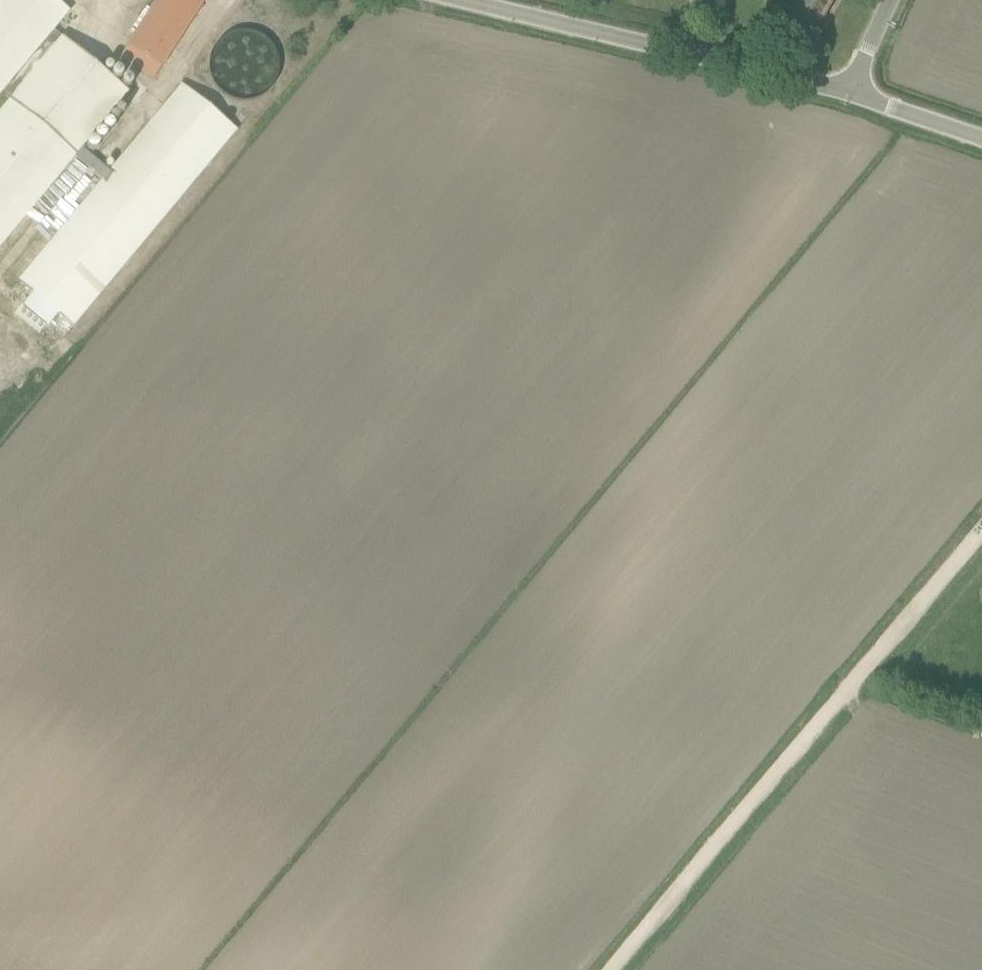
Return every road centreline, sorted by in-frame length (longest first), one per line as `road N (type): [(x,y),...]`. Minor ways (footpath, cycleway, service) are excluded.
road 1 (track): [(981,525),(609,969)]
road 2 (unclassified): [(845,94),(449,0)]
road 3 (unclassified): [(981,140),(845,94)]

